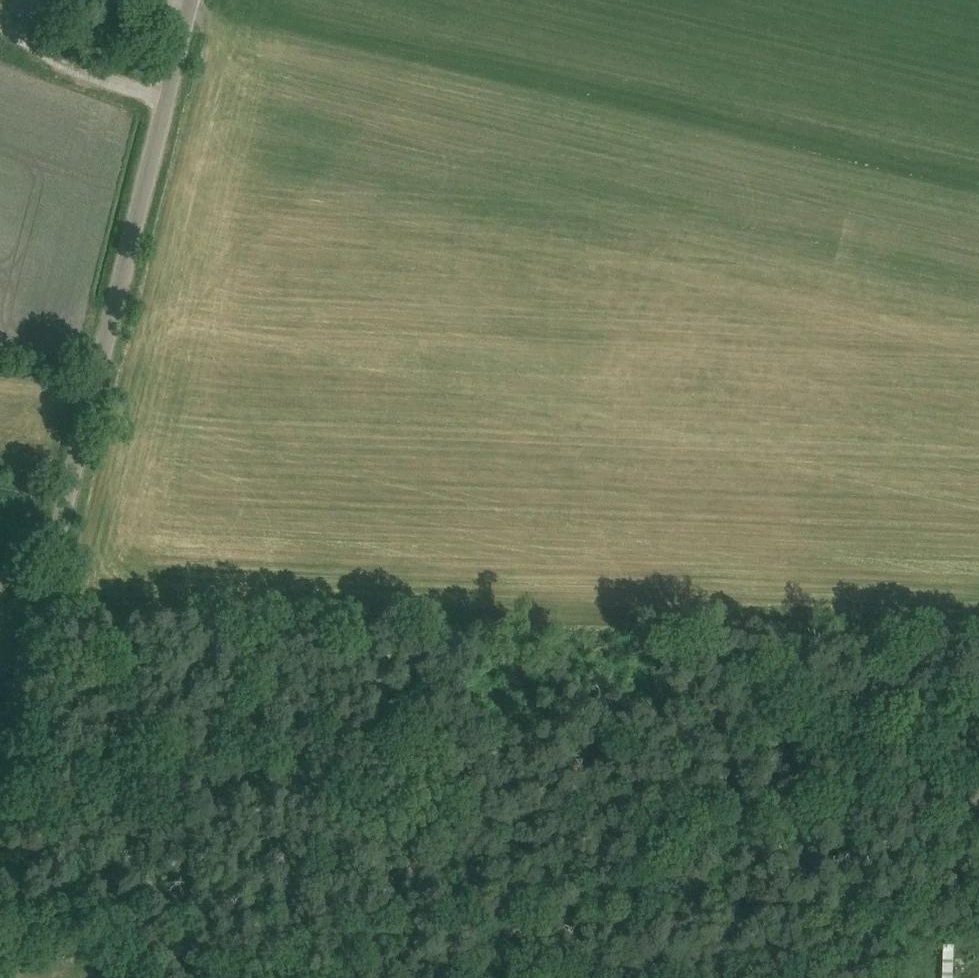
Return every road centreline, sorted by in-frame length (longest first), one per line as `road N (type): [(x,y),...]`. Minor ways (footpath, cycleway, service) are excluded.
road 1 (unclassified): [(0,773),(191,0)]

